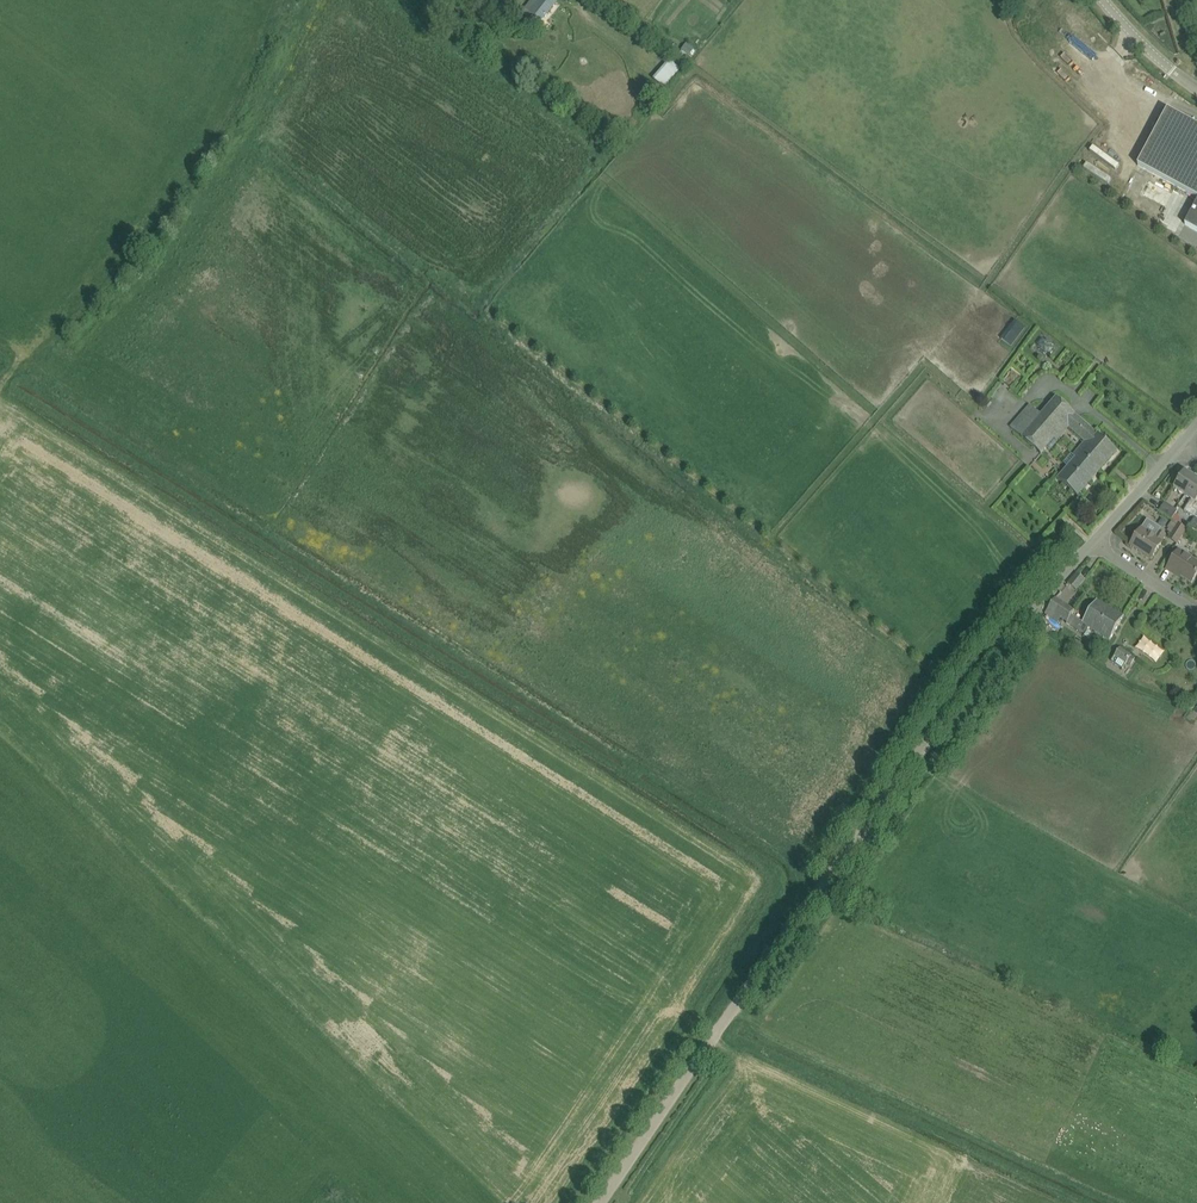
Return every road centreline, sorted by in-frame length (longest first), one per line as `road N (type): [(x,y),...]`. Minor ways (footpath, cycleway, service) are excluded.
road 1 (unclassified): [(602,1202),(916,756),(1017,626),(1095,543)]
road 2 (unclassified): [(1095,543),(1179,444)]
road 3 (unclassified): [(1196,86),(1135,37),(1104,0)]
road 4 (residential): [(1196,610),(1095,543)]

